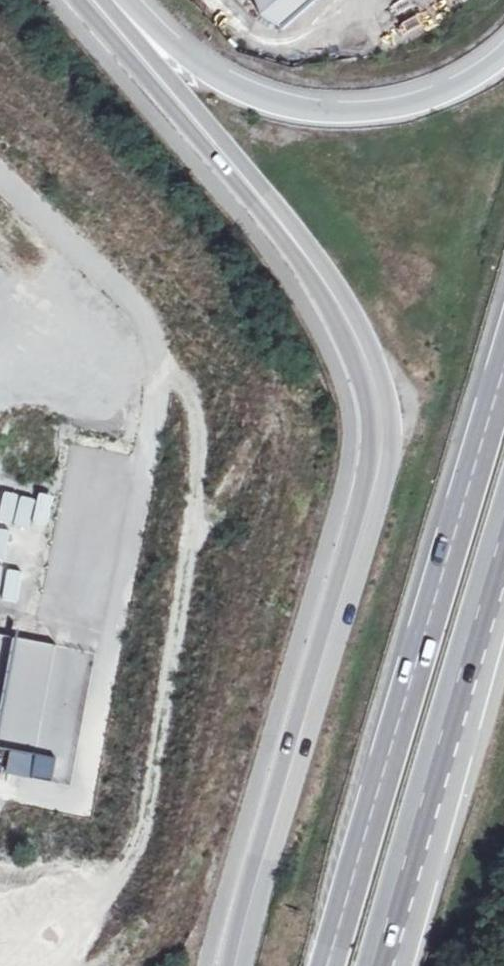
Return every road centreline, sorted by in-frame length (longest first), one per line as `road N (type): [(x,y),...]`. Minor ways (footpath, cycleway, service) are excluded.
road 1 (unclassified): [(207,141),(347,320),(374,382),(382,448),(235,965)]
road 2 (motorway): [(503,371),(328,965)]
road 3 (motorway): [(384,965),(503,549)]
road 4 (motorway): [(503,57),(464,85),(399,108),(291,109),(212,76),(124,0)]
road 5 (unclassified): [(77,0),(207,141)]
road 6 (unclassified): [(207,141),(100,0)]

